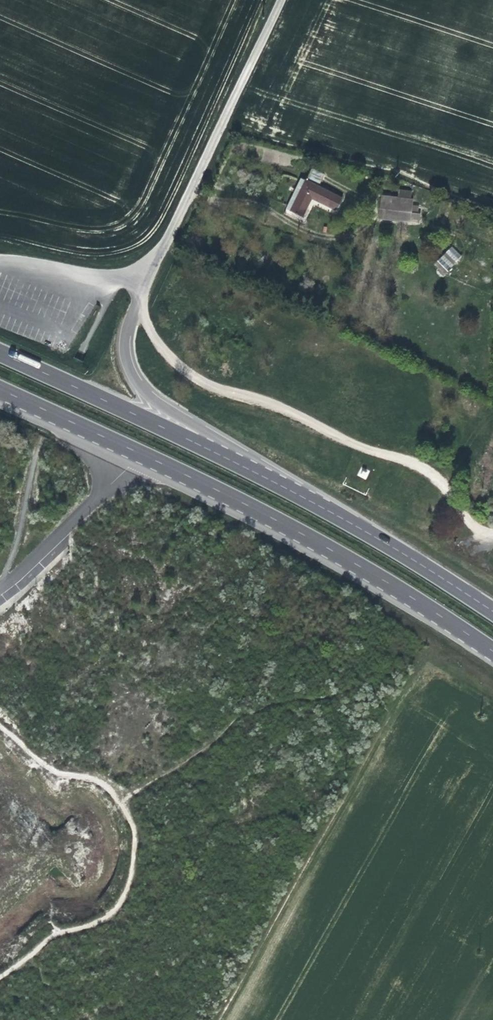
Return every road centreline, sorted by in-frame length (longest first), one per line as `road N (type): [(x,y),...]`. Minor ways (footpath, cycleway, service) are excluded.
road 1 (primary): [(0,388),(328,548),(492,653)]
road 2 (track): [(222,1019),(402,698),(433,677),(492,708)]
road 3 (track): [(492,530),(481,532),(419,465),(190,374),(137,306)]
road 4 (track): [(0,721),(55,772),(90,777),(119,802),(135,833),(128,885),(103,921),(59,931),(0,986)]
road 5 (unclassified): [(234,461),(135,380),(124,352),(145,284),(0,265)]
road 6 (track): [(119,802),(208,747),(239,717),(385,663),(433,677)]
road 7 (track): [(145,284),(279,0)]
road 8 (primary): [(492,612),(234,461)]
road 9 (primary): [(234,461),(0,353)]

